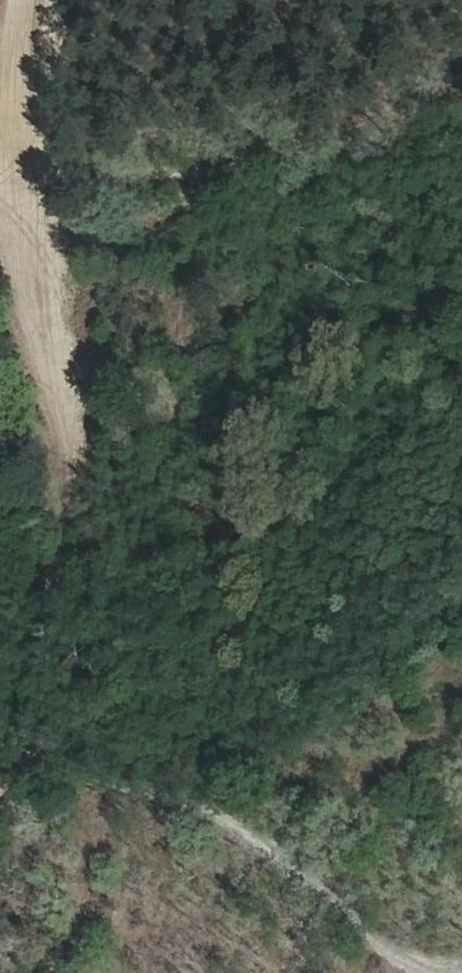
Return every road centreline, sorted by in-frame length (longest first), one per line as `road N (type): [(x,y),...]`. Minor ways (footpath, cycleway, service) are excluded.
road 1 (track): [(444,972),(373,943),(243,828),(44,770),(0,798)]

